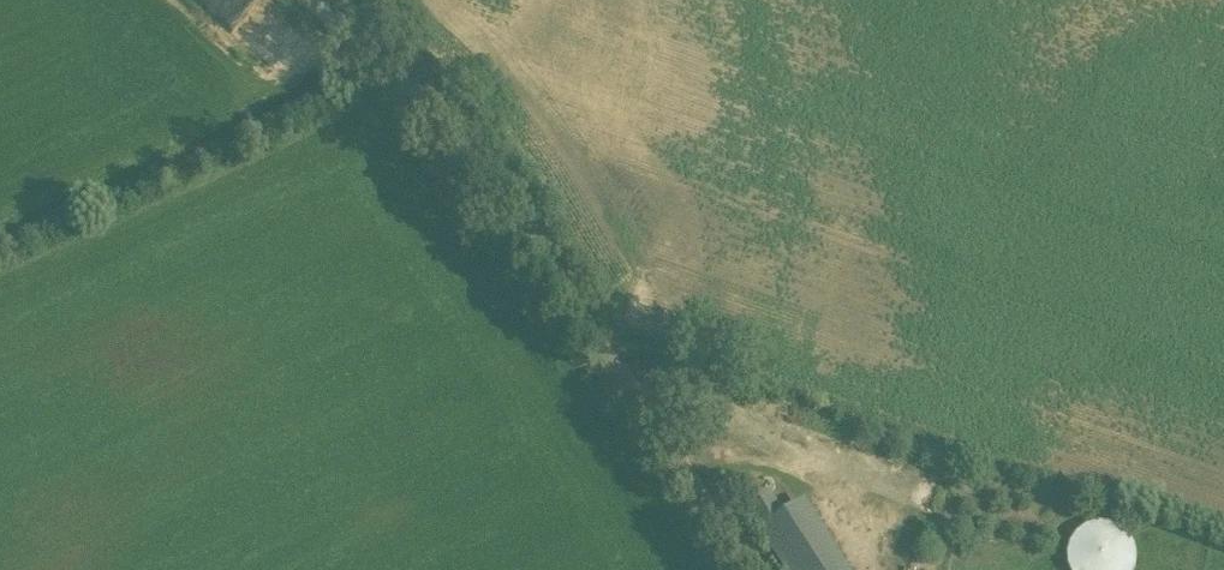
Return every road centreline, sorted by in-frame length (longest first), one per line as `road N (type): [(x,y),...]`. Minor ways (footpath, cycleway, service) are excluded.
road 1 (unclassified): [(758,569),(483,147),(325,0)]

